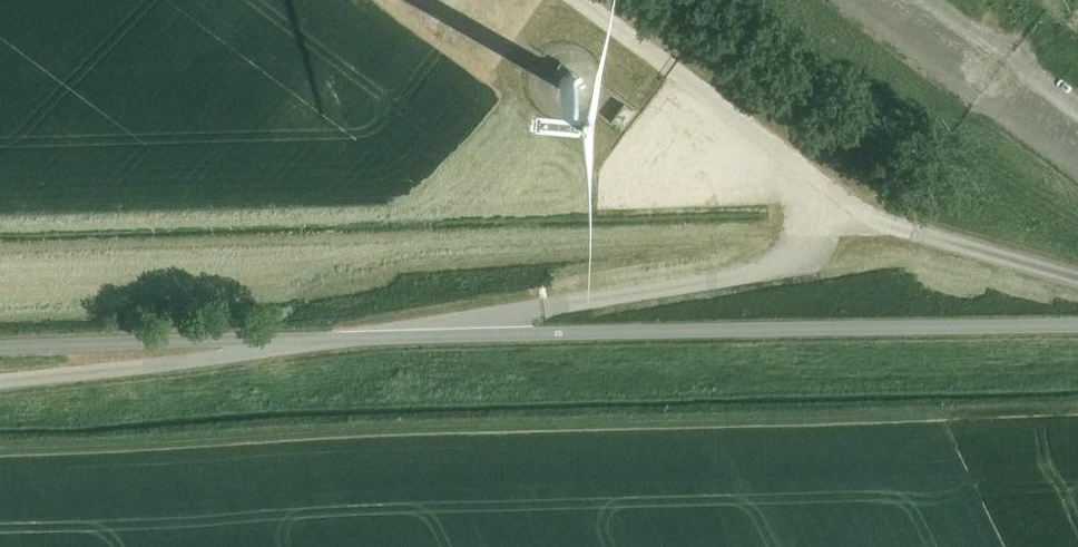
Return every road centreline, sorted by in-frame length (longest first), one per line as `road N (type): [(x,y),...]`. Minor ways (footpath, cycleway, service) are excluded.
road 1 (unclassified): [(1077,326),(440,336)]
road 2 (unclassified): [(273,339),(162,362),(0,378)]
road 3 (track): [(811,220),(909,228),(1077,277)]
road 4 (unclassified): [(0,348),(273,339)]
road 5 (unclassified): [(440,336),(273,339)]

